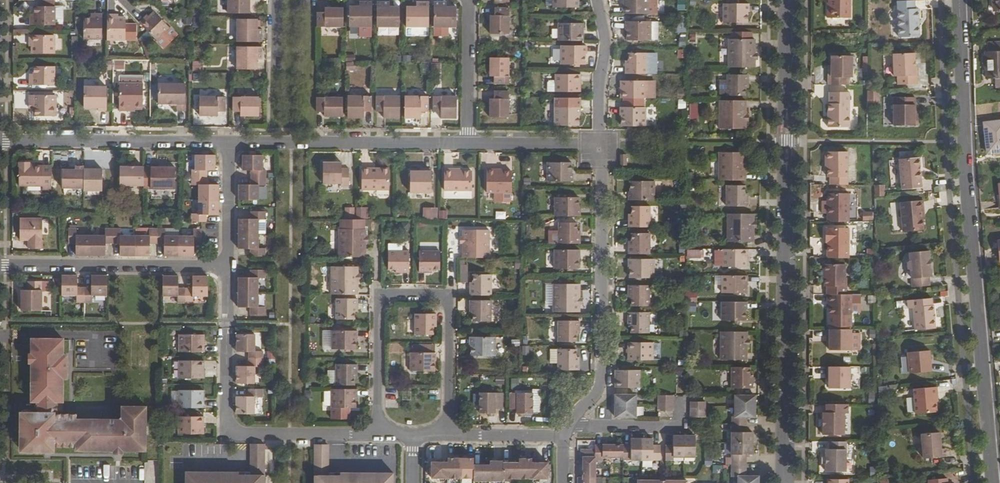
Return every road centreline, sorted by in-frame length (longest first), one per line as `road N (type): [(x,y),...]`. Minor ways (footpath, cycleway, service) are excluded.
road 1 (residential): [(993,482),(959,0)]
road 2 (residential): [(784,482),(787,0)]
road 3 (residential): [(450,435),(450,296),(378,296),(374,435)]
road 4 (residential): [(228,266),(230,429),(374,435)]
road 5 (residential): [(564,436),(601,374),(599,150)]
road 6 (residential): [(468,144),(229,143)]
road 7 (residential): [(229,143),(0,141)]
road 8 (residential): [(0,265),(228,266)]
road 9 (residential): [(599,150),(606,56),(598,0)]
road 10 (residential): [(465,0),(468,144)]
road 11 (residential): [(599,150),(468,144)]
road 12 (residential): [(229,143),(228,266)]

